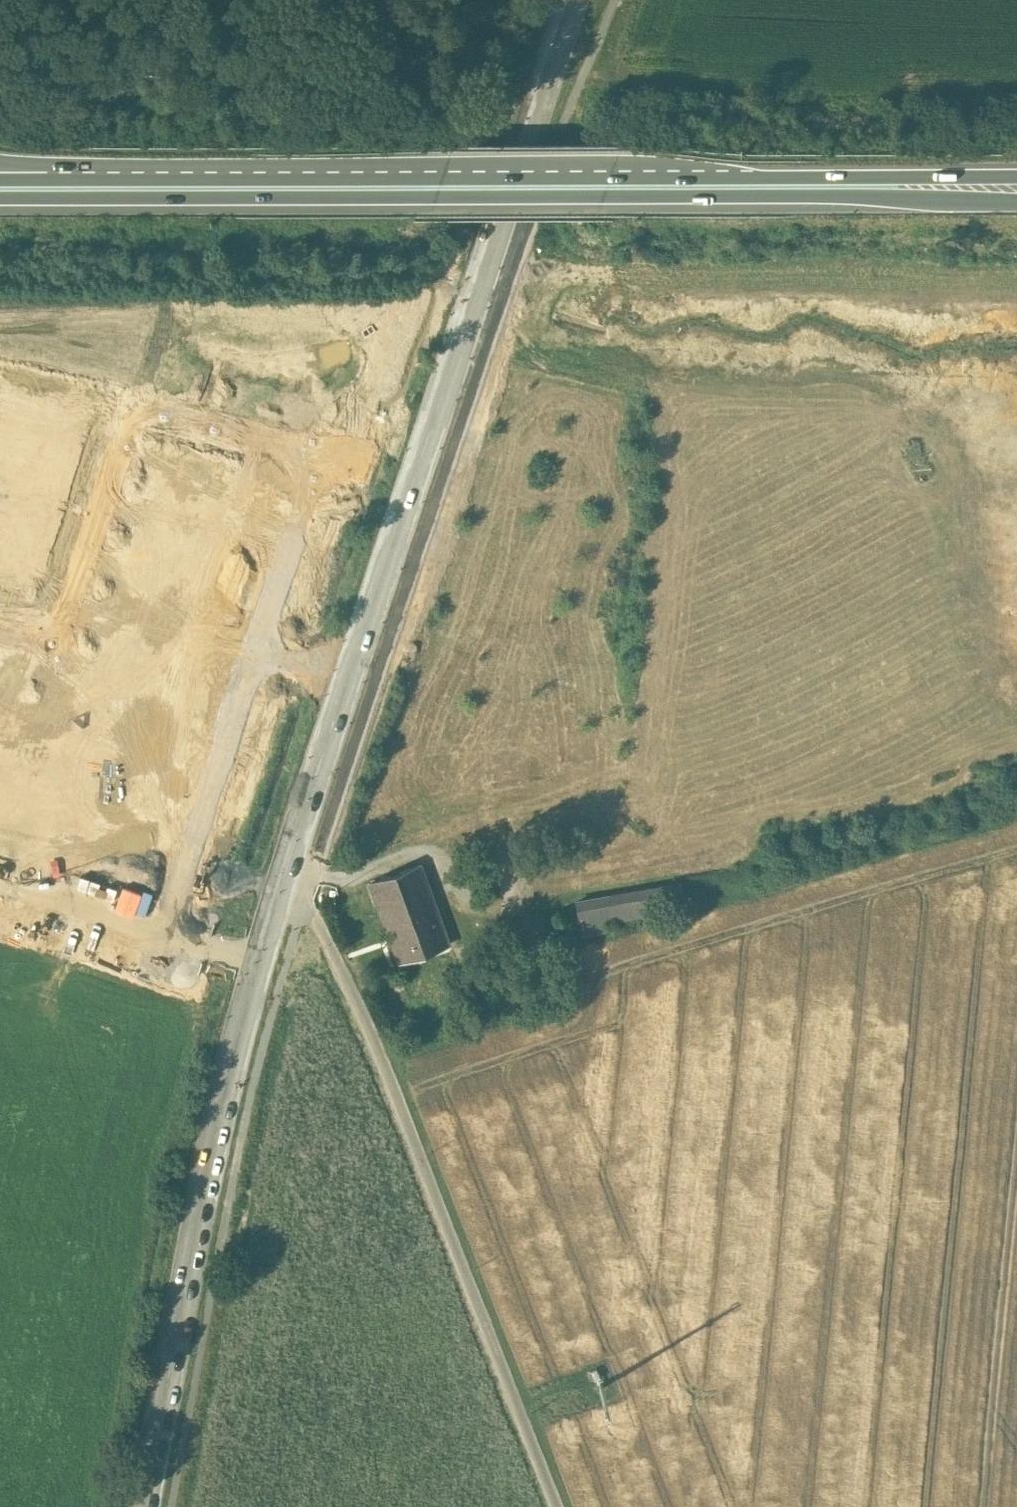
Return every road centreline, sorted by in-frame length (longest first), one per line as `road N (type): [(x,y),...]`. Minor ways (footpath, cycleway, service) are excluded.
road 1 (trunk): [(0,199),(1016,198)]
road 2 (secondary): [(281,883),(572,0)]
road 3 (trunk): [(1016,171),(144,167)]
road 4 (unclassified): [(558,1506),(383,1058),(329,943),(281,883)]
road 5 (secondary): [(144,1506),(217,1124),(281,883)]
road 6 (trunk): [(144,167),(0,157)]
road 7 (trunk): [(144,167),(0,173)]

